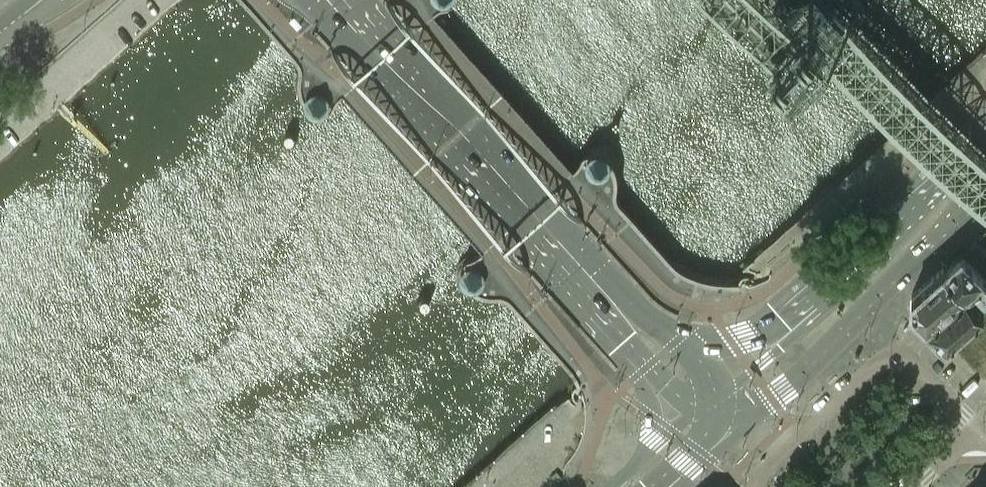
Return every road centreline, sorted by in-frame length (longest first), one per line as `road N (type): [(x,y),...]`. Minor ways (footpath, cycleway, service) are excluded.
road 1 (secondary): [(336,0),(618,307)]
road 2 (secondary): [(730,427),(985,197)]
road 3 (residential): [(978,429),(901,356),(825,418),(762,486)]
road 4 (secondary): [(985,139),(829,298)]
road 5 (secondary): [(829,298),(746,341),(683,347)]
road 6 (tertiary): [(829,298),(753,373),(718,395)]
road 7 (secondary): [(618,307),(640,359),(687,415)]

